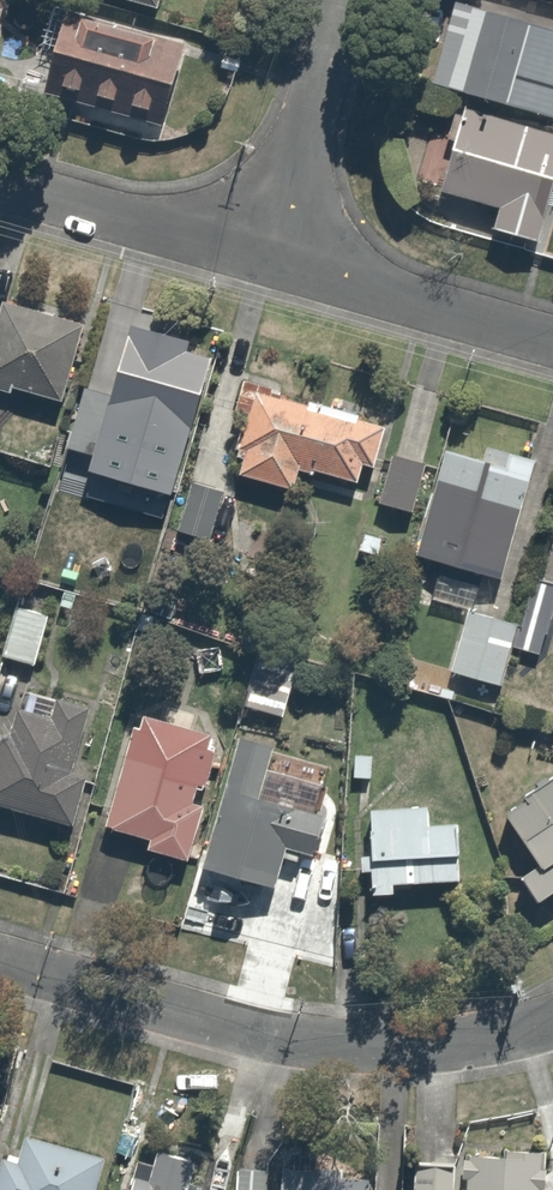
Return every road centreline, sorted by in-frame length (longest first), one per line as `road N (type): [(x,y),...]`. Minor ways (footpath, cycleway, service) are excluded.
road 1 (residential): [(552,1020),(481,1037),(315,1038),(0,956)]
road 2 (residential): [(552,333),(271,258)]
road 3 (residential): [(271,258),(0,181)]
road 4 (residential): [(271,258),(343,0)]

